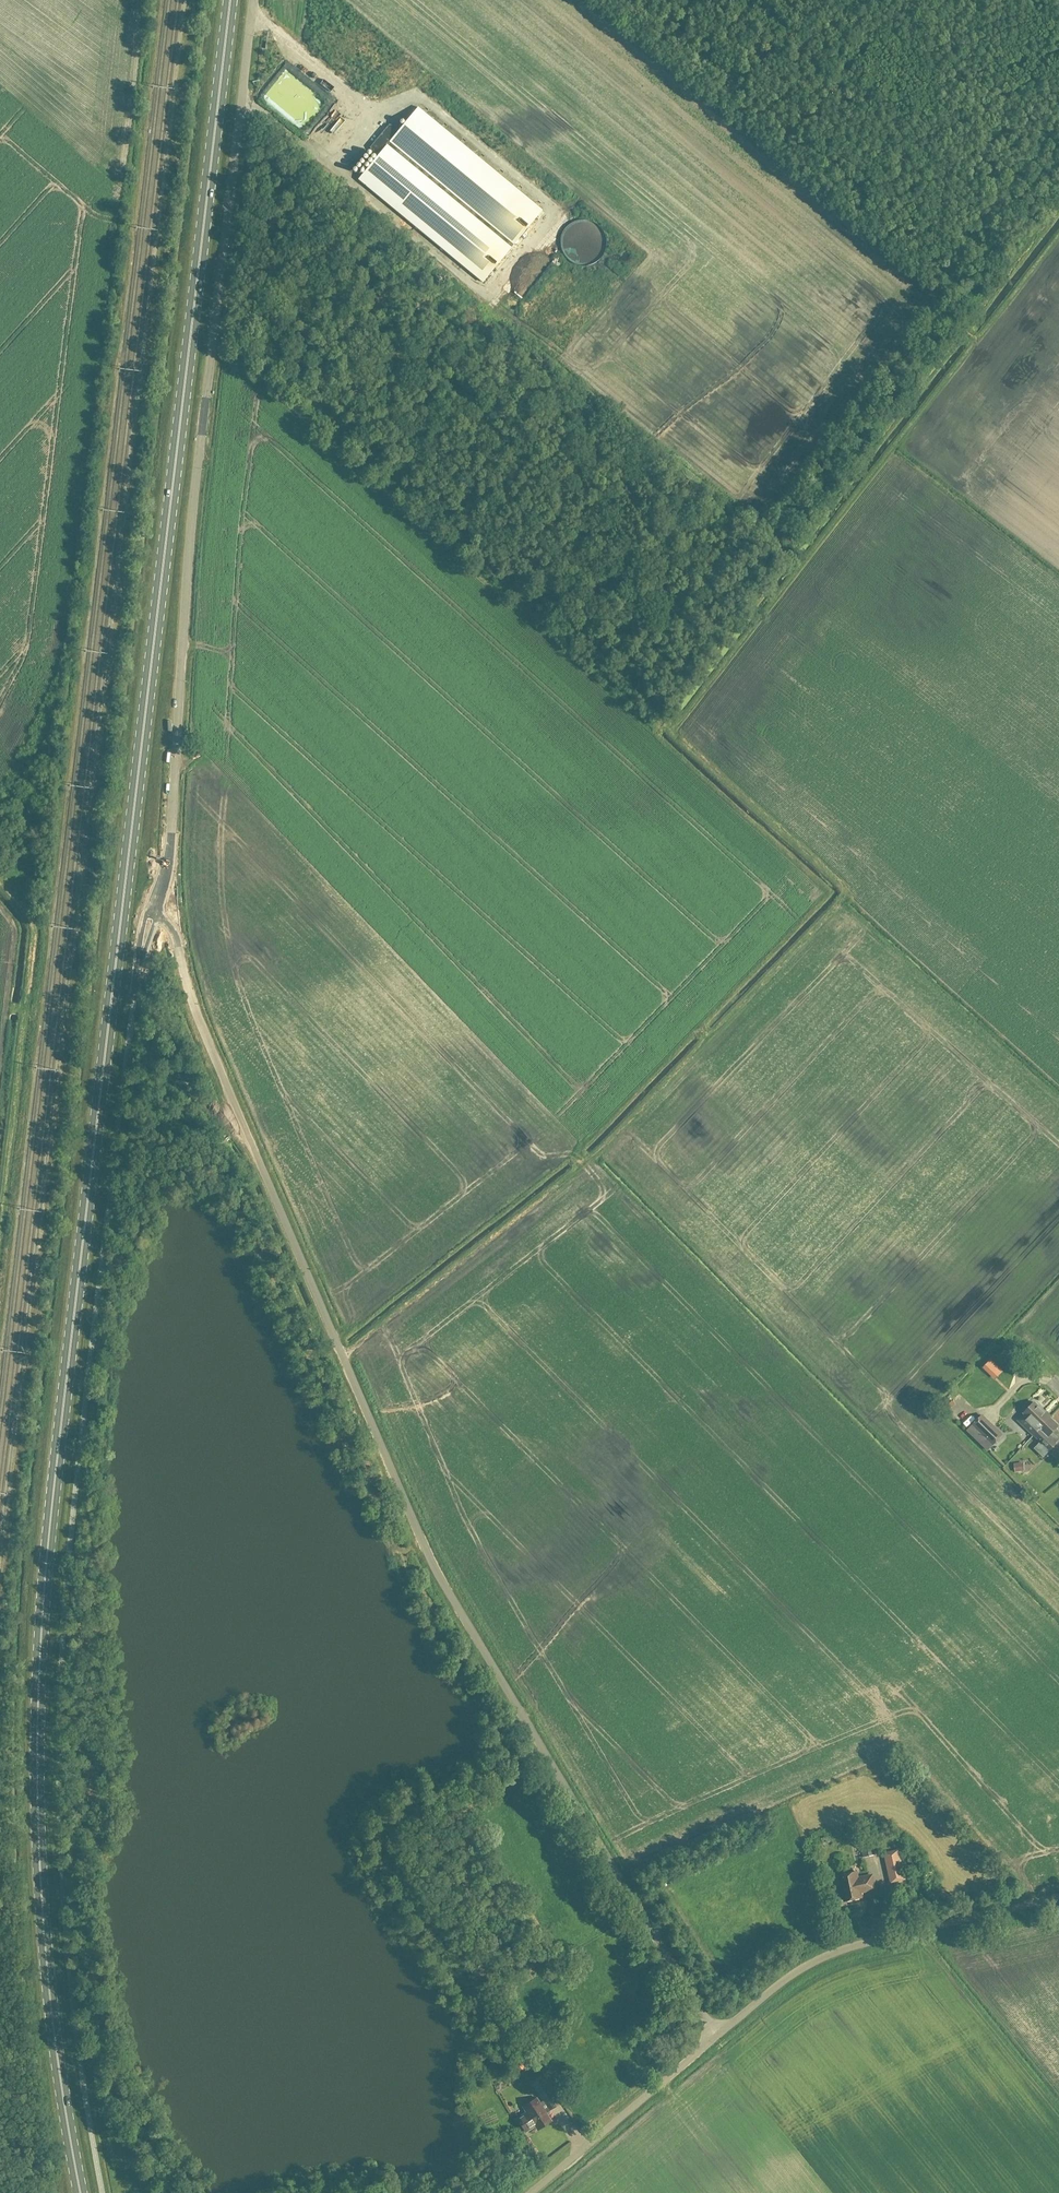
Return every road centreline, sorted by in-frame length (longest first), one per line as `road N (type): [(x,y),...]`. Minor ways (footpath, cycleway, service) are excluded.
road 1 (primary): [(80,2192),(42,1897),(42,1615),(231,0)]
road 2 (unclassified): [(718,2035),(427,1557),(180,968),(168,834),(185,579),(252,0)]
road 3 (unclassified): [(718,2035),(834,1952),(1058,1896)]
road 4 (unclassified): [(530,2192),(718,2035)]

